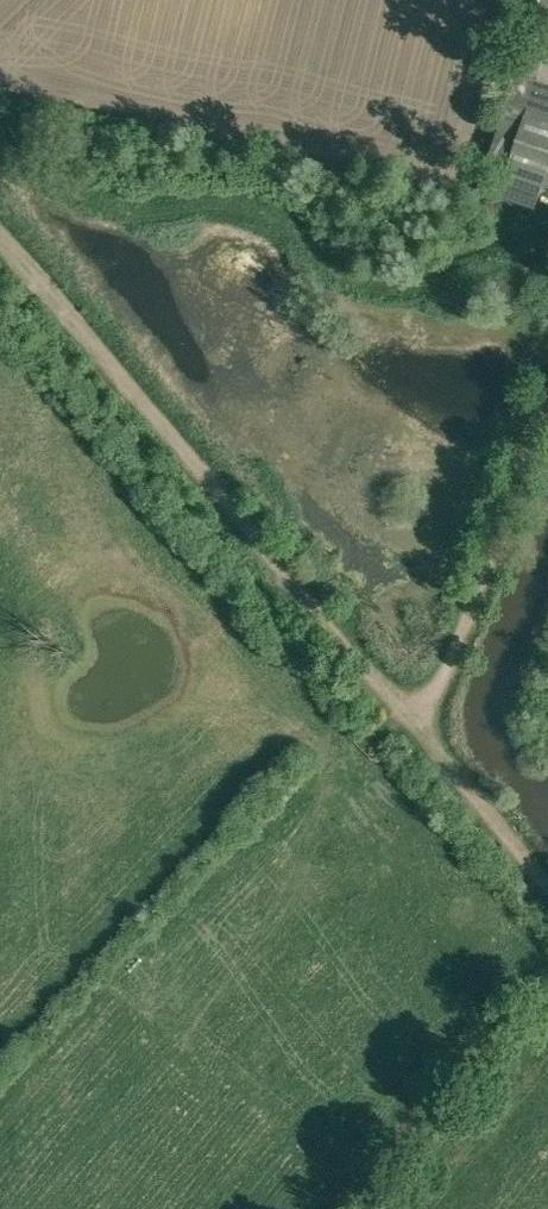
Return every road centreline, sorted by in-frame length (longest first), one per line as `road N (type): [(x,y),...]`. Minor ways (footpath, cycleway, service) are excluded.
road 1 (track): [(0,244),(547,881)]

